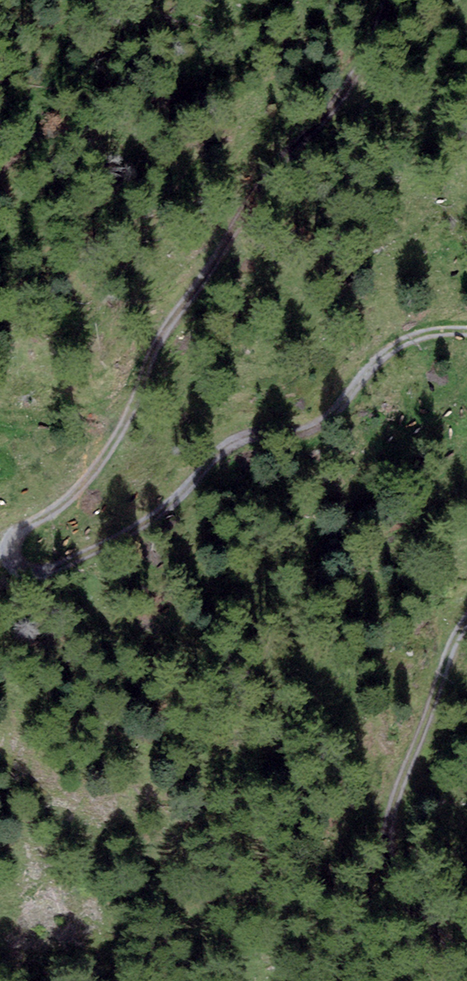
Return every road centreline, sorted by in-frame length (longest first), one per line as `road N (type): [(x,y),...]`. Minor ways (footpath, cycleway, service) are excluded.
road 1 (track): [(382,0),(351,90),(248,234),(152,341),(103,459),(68,499),(6,544),(8,560),(22,572),(57,568),(141,526),(239,448),(318,426),(382,357),(415,338),(466,333)]
road 2 (track): [(466,620),(395,792),(388,843),(391,883),(466,958)]

